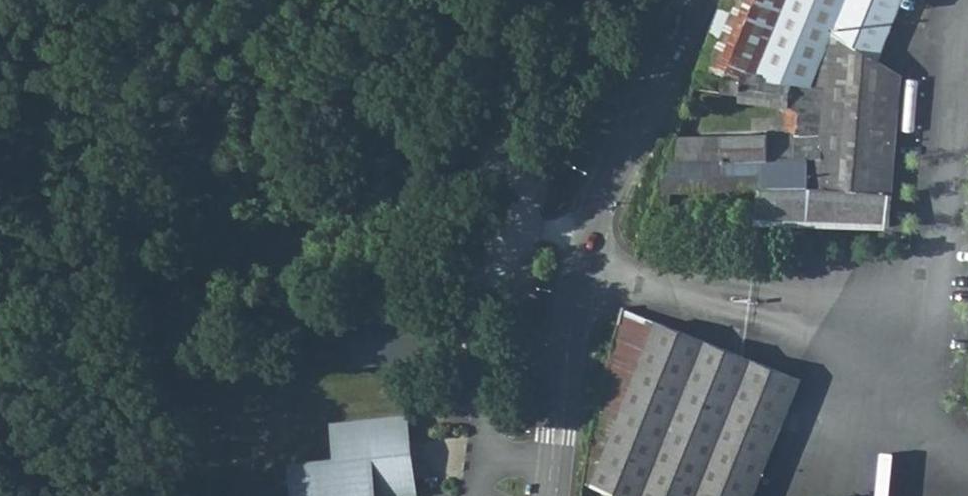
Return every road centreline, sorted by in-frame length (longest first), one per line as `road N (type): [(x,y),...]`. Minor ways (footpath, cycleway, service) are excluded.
road 1 (residential): [(556,495),(595,226),(694,0)]

